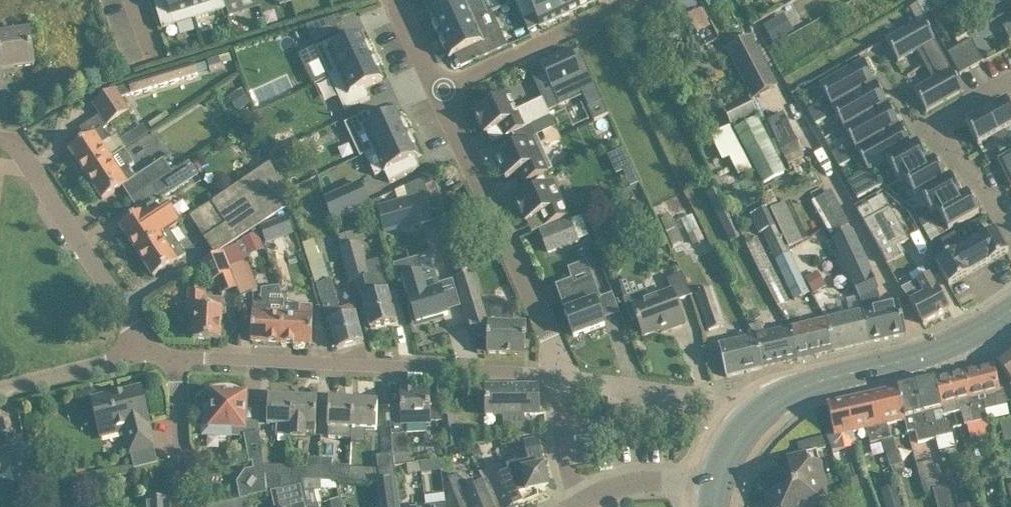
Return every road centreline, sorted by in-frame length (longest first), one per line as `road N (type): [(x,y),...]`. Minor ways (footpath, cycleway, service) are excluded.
road 1 (residential): [(562,377),(176,364)]
road 2 (secondary): [(717,485),(736,439),(779,398),(954,343),(1010,310)]
road 3 (residential): [(562,377),(552,337),(438,88)]
road 4 (residential): [(144,346),(22,155),(0,137)]
road 5 (residential): [(625,0),(438,88)]
road 6 (residential): [(729,405),(714,396),(562,377)]
road 7 (residential): [(0,390),(144,346)]
road 8 (residential): [(181,506),(176,364)]
road 9 (unclassified): [(587,506),(625,490),(717,485)]
road 10 (residential): [(575,506),(562,377)]
road 11 (residential): [(1010,216),(982,170),(923,130)]

